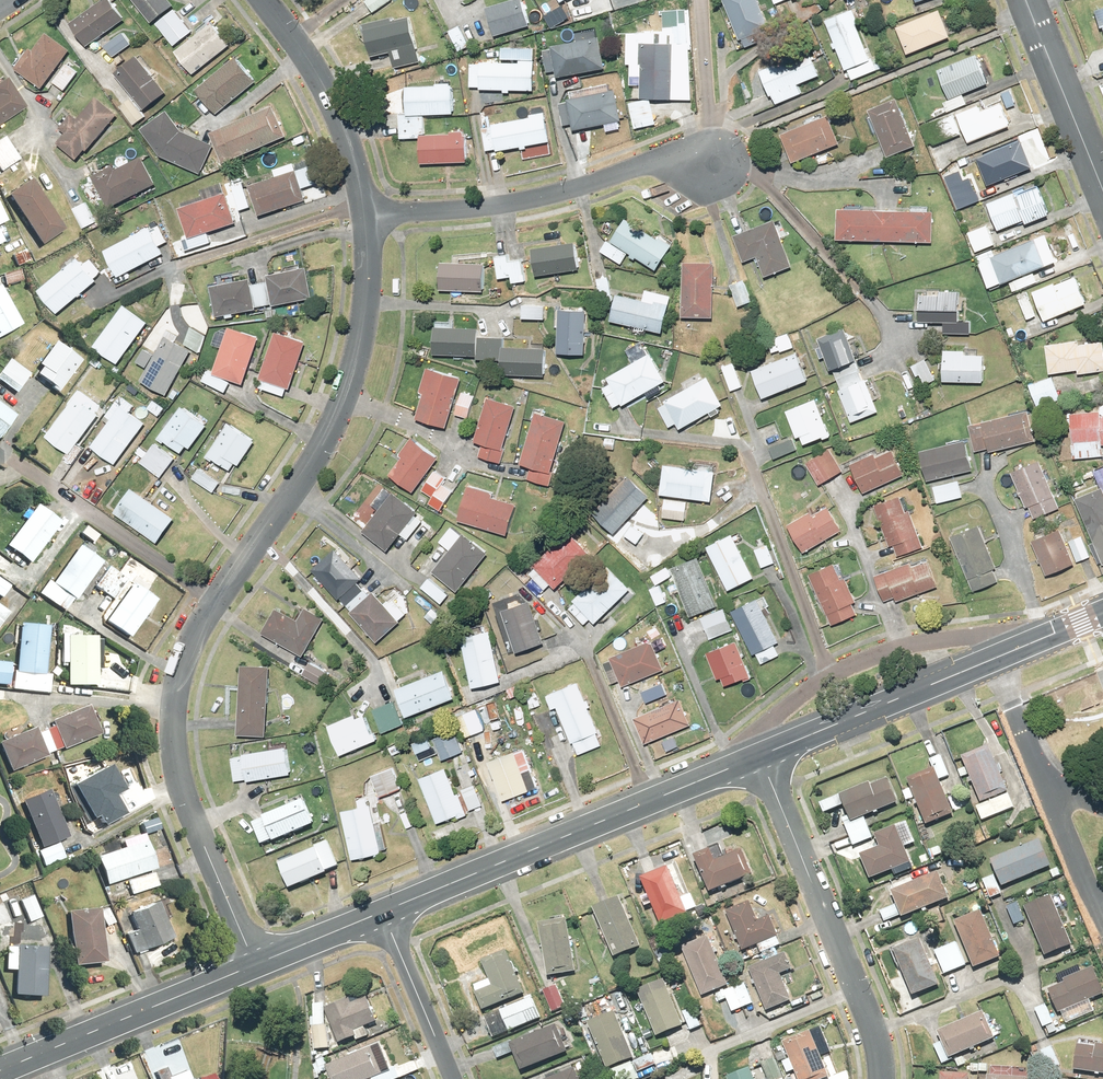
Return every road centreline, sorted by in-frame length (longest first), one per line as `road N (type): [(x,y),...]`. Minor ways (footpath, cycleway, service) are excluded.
road 1 (residential): [(369,222),(362,348),(333,425),(196,639),(174,688),(170,735),(183,795),(254,965)]
road 2 (tertiary): [(730,767),(382,913)]
road 3 (residential): [(369,222),(527,199),(687,159),(716,164)]
road 4 (residential): [(759,756),(885,1078)]
road 5 (residential): [(730,767),(830,674),(921,645),(1034,640)]
road 6 (tertiary): [(1034,640),(759,756)]
road 7 (tertiary): [(254,965),(0,1070)]
road 8 (residential): [(257,0),(311,73),(369,222)]
road 9 (residential): [(1031,0),(1102,189)]
road 10 (residential): [(382,913),(451,1078)]
road 11 (tertiary): [(382,913),(254,965)]

